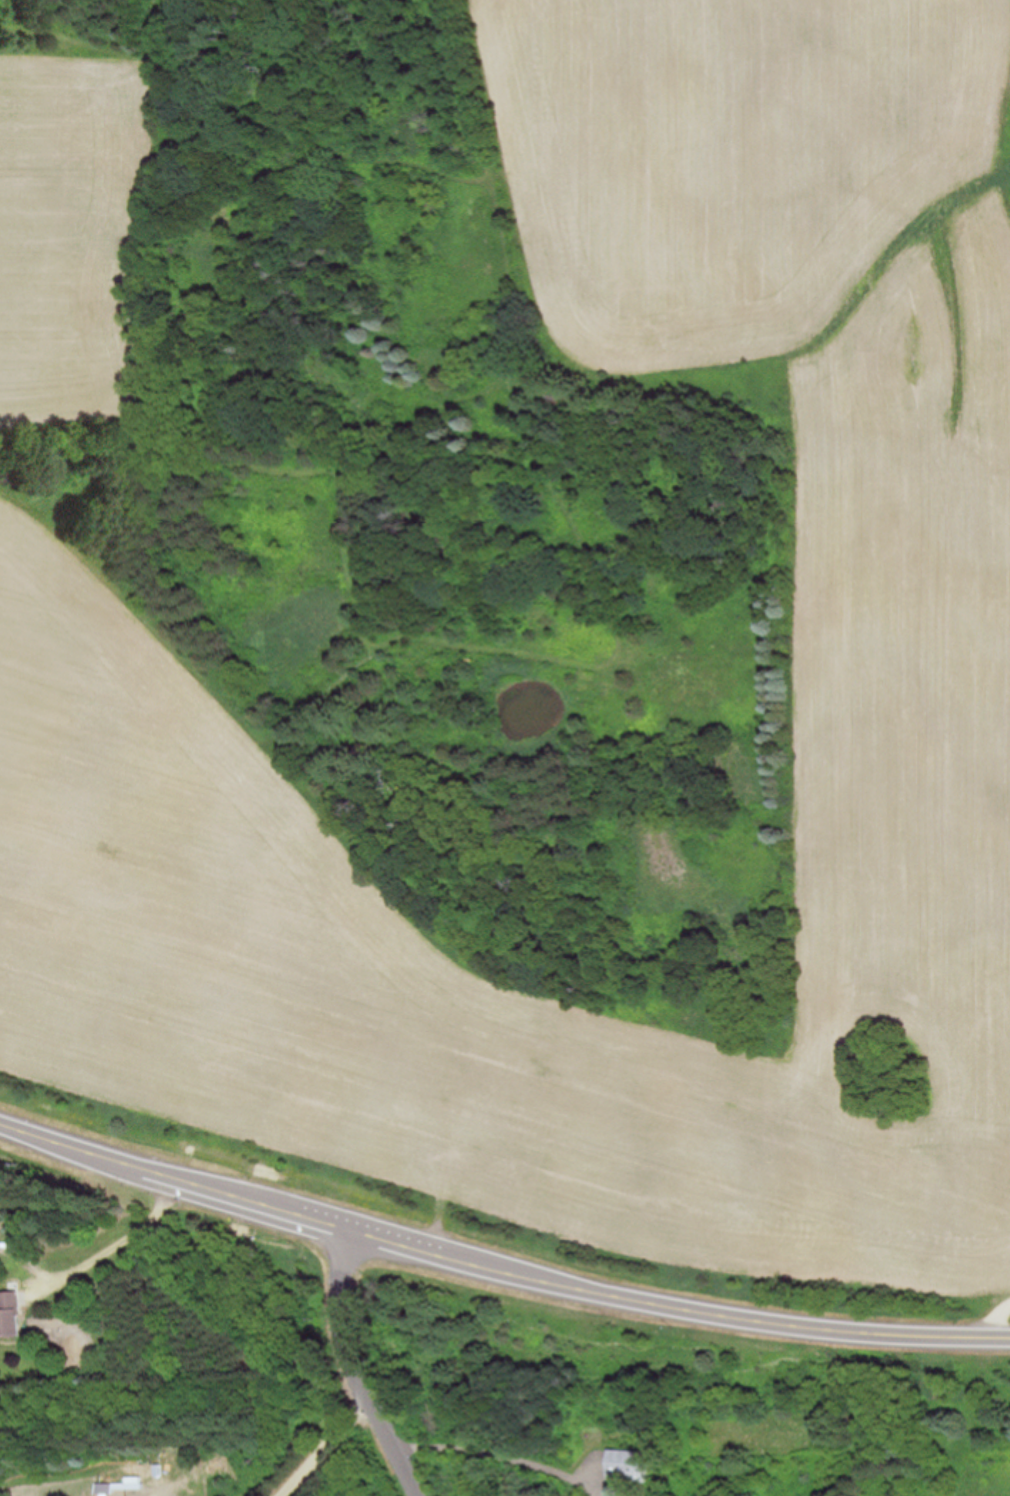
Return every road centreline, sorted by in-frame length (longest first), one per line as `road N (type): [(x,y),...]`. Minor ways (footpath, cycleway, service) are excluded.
road 1 (residential): [(0,1128),(151,1179),(573,1293),(909,1342),(1009,1340)]
road 2 (residential): [(345,1231),(340,1336),(412,1495)]

